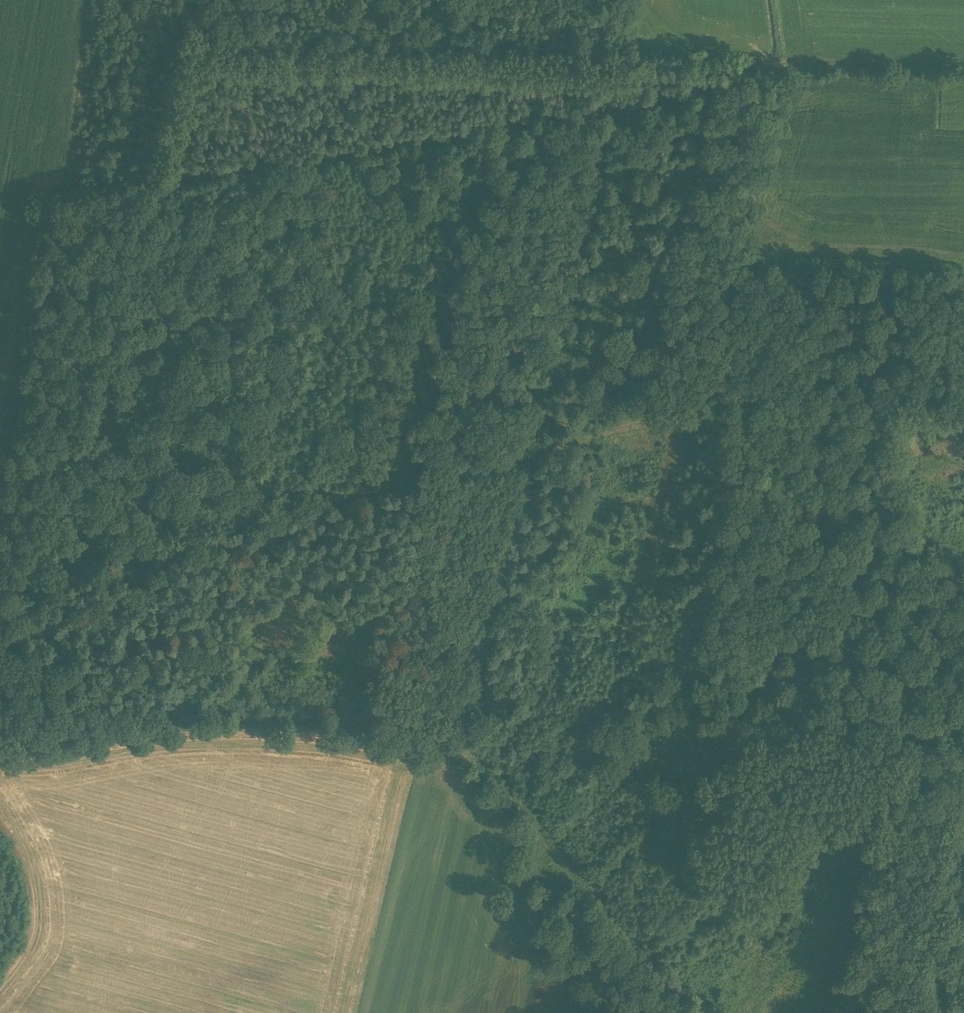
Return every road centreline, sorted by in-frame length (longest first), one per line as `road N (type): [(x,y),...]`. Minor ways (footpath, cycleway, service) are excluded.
road 1 (track): [(691,1012),(495,779),(443,741),(328,715),(0,718)]
road 2 (track): [(0,589),(666,412)]
road 3 (track): [(469,757),(614,105)]

